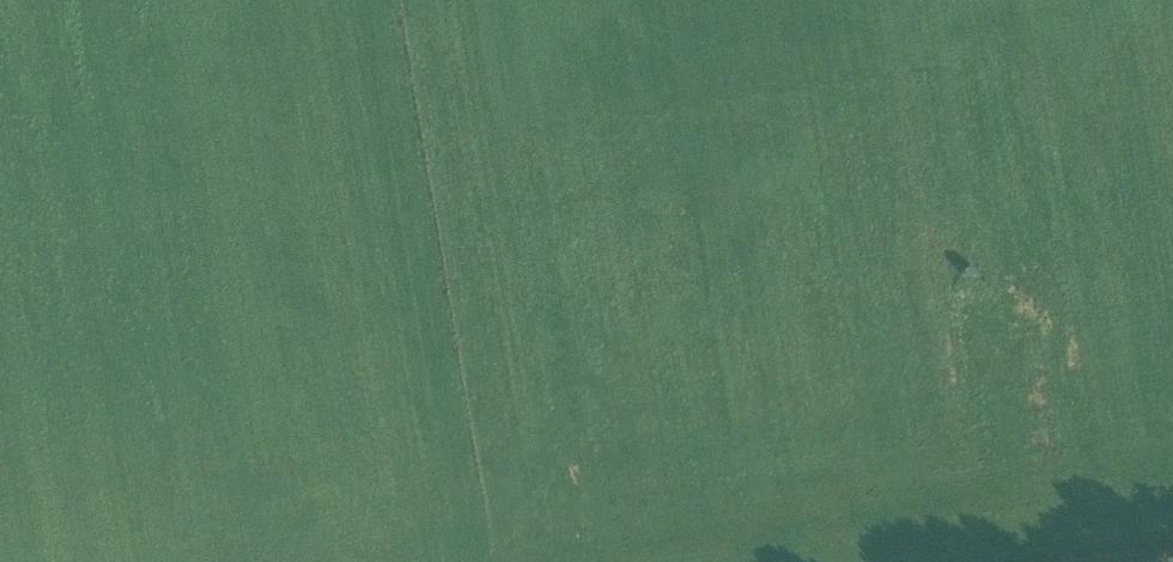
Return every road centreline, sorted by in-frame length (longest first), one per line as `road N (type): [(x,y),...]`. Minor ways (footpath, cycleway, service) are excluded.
road 1 (track): [(1018,561),(1172,540)]

